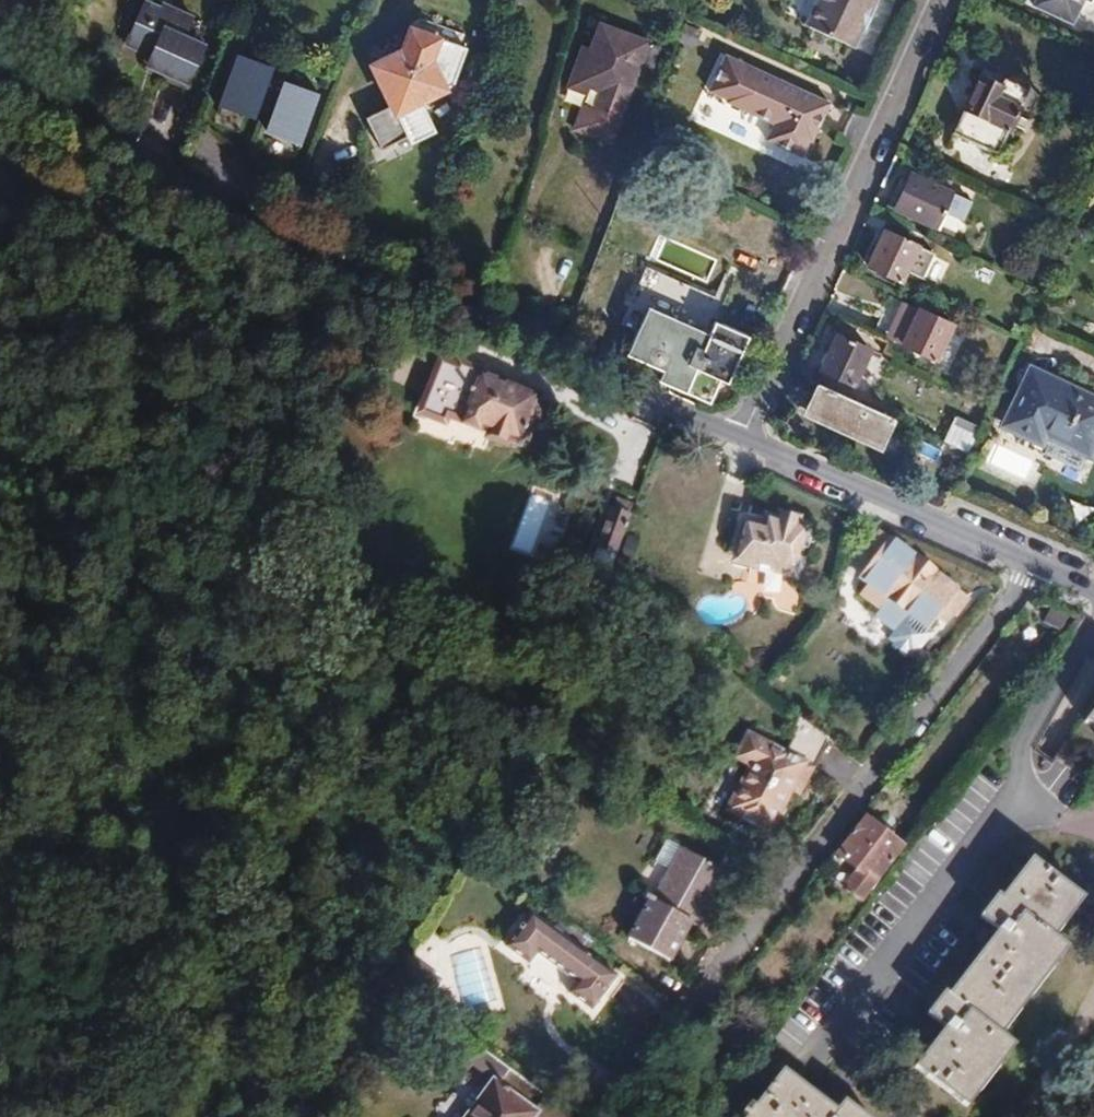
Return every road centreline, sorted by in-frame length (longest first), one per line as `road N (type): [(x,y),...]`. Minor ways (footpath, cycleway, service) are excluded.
road 1 (residential): [(744,442),(313,271),(0,79)]
road 2 (residential): [(603,1116),(1021,561)]
road 3 (residential): [(744,442),(942,0)]
road 4 (residential): [(1021,561),(744,442)]

